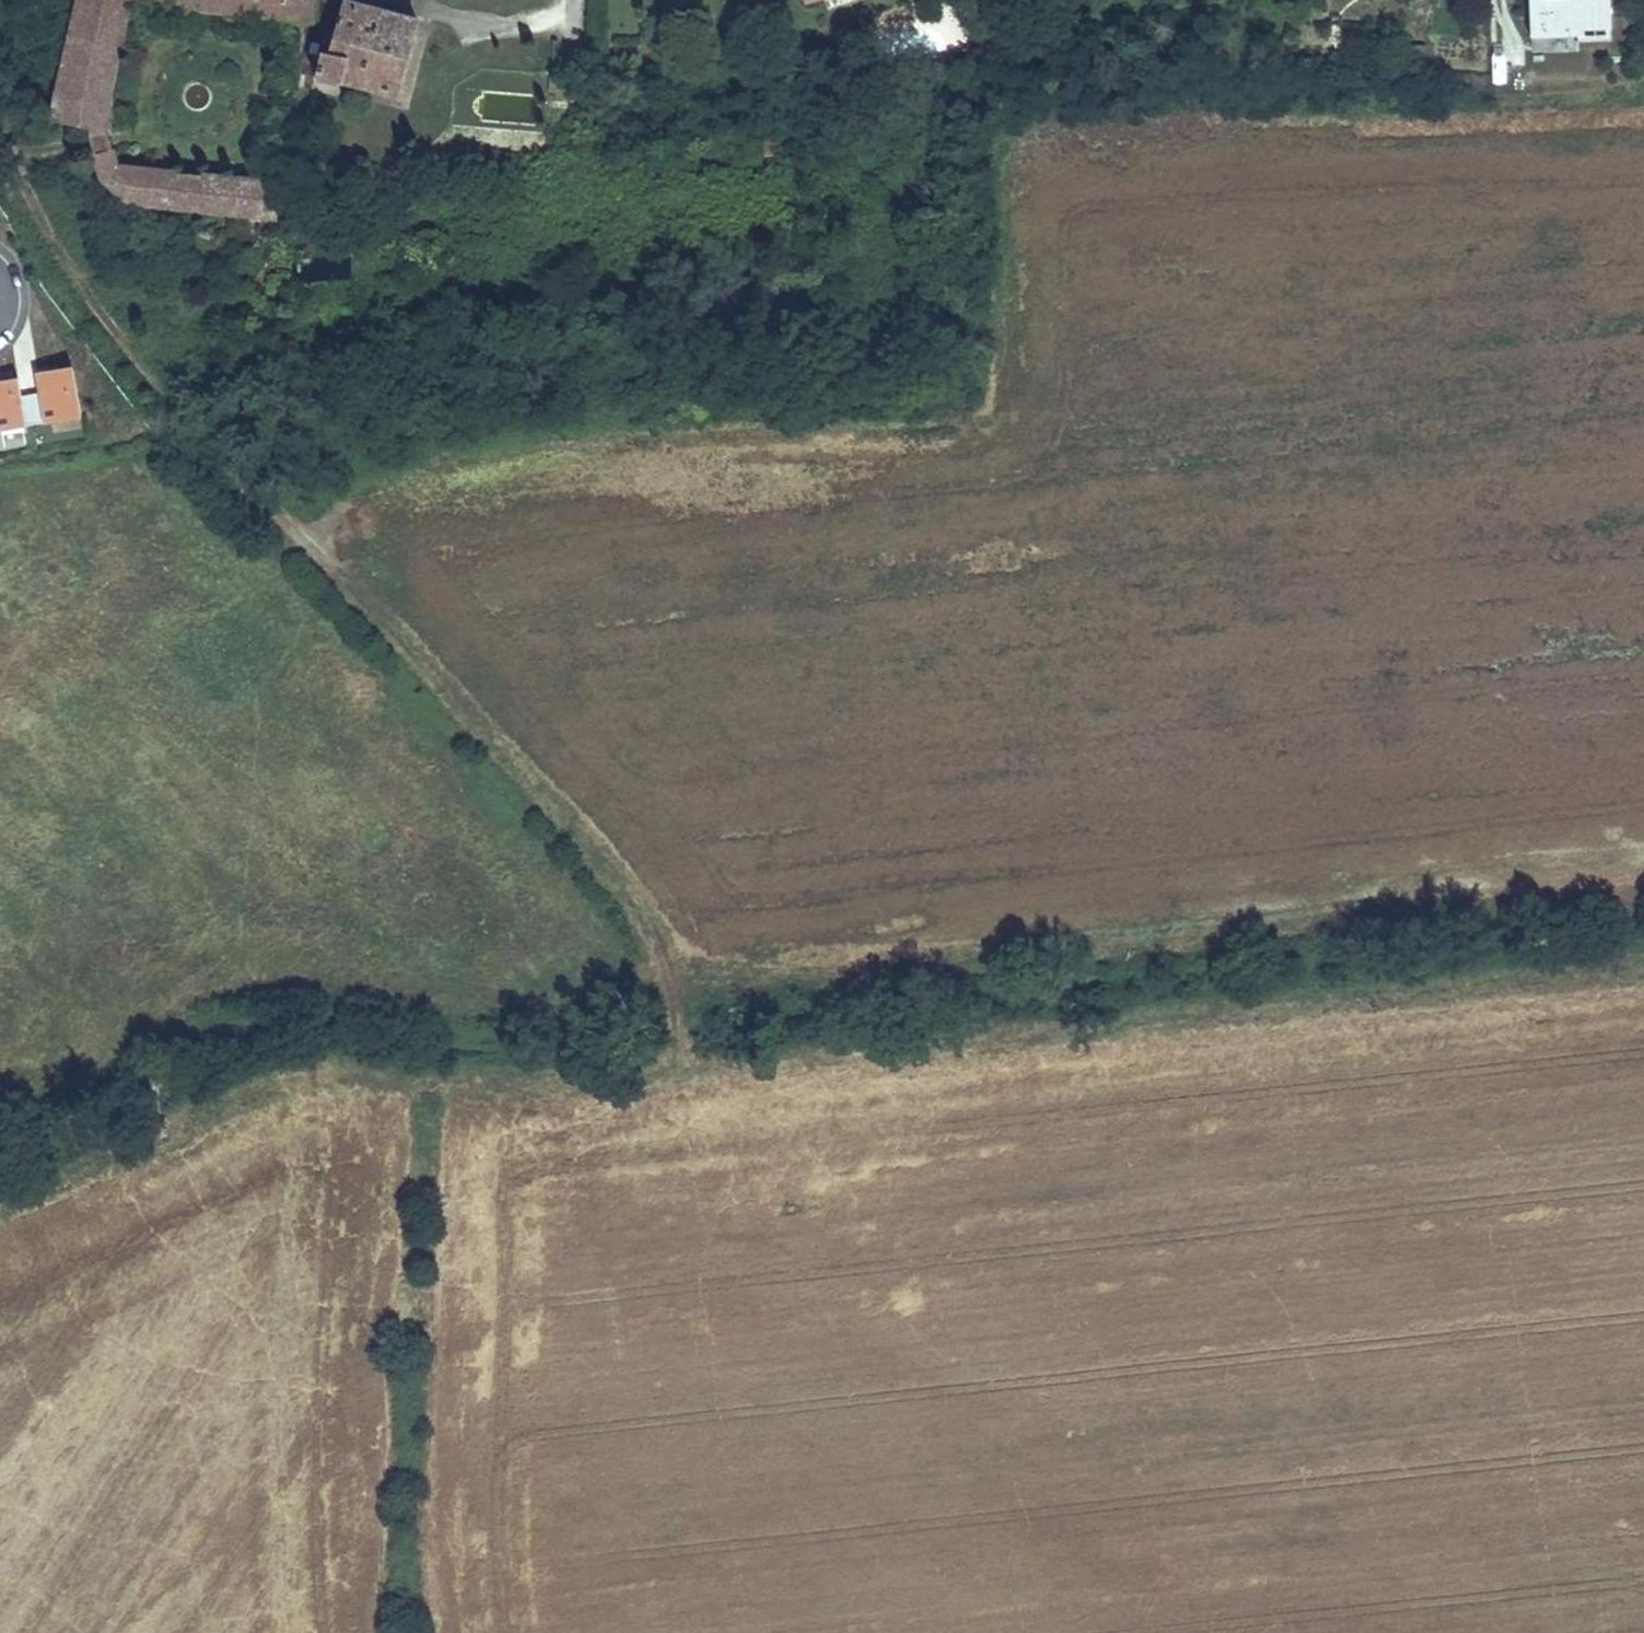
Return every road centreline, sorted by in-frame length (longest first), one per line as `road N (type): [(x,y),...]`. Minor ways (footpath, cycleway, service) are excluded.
road 1 (track): [(31,192),(88,288),(173,403),(648,922),(669,984)]
road 2 (track): [(1643,896),(669,984)]
road 3 (track): [(676,1049),(586,1083),(475,1085),(446,1113),(434,1632)]

